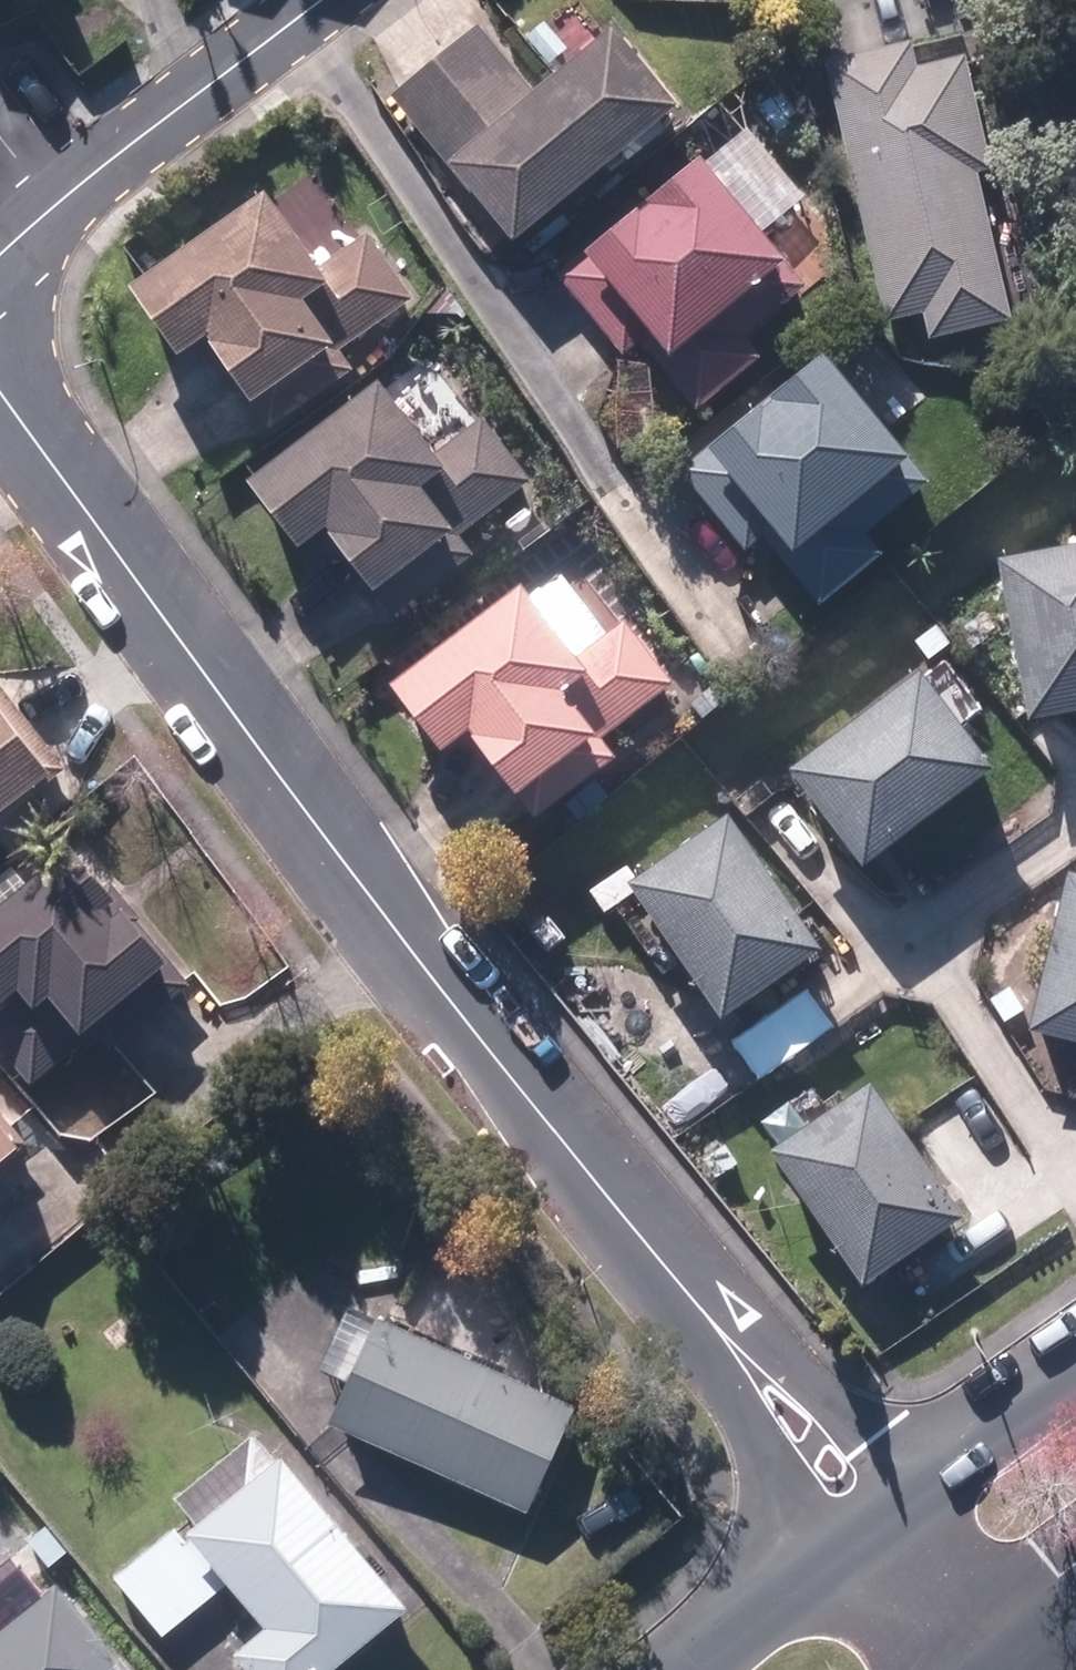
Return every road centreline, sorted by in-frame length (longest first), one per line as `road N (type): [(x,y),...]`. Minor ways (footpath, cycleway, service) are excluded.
road 1 (residential): [(0,391),(409,948),(713,1323)]
road 2 (residential): [(330,0),(0,255)]
road 3 (residential): [(825,1555),(735,1406),(713,1323)]
road 4 (residential): [(713,1323),(790,1364),(905,1490)]
road 5 (secondary): [(905,1490),(1075,1356)]
road 6 (residential): [(905,1490),(1032,1645)]
road 7 (secondary): [(684,1669),(825,1555)]
road 8 (residential): [(896,1669),(825,1555)]

